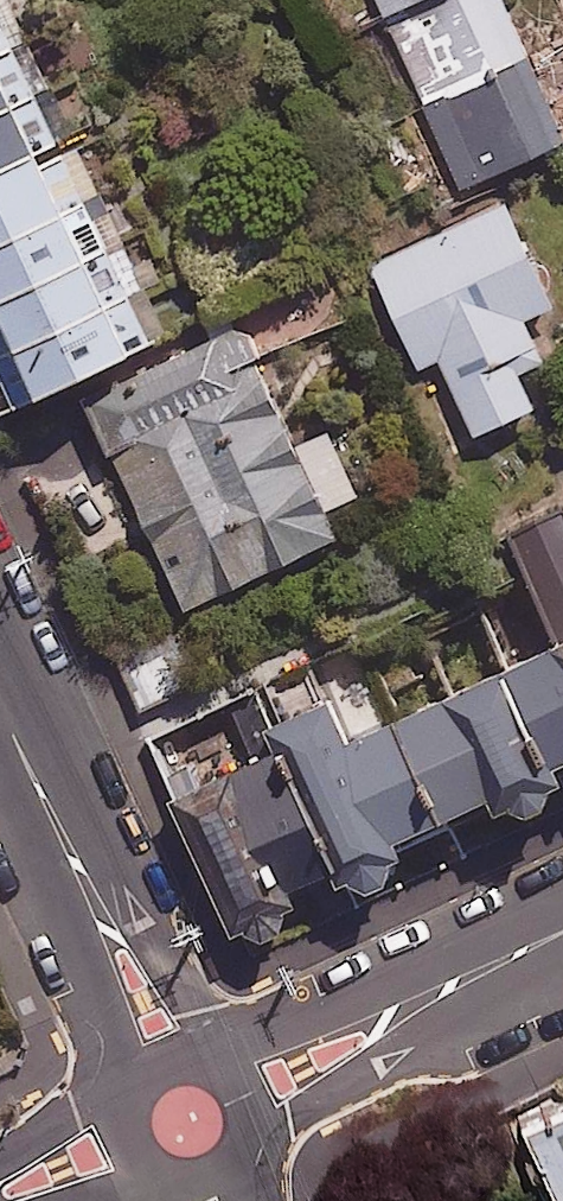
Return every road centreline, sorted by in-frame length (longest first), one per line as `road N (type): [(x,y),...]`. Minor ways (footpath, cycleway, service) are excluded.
road 1 (residential): [(189,1122),(0,713)]
road 2 (residential): [(562,932),(189,1122)]
road 3 (residential): [(189,1122),(22,1200)]

